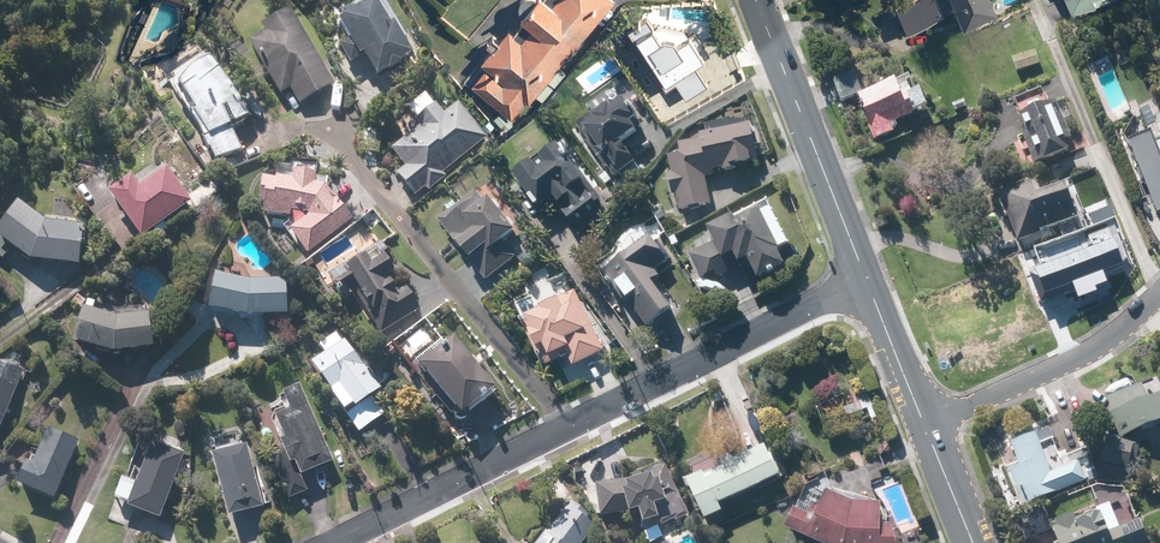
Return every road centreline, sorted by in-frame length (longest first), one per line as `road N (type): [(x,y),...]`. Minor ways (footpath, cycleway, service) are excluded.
road 1 (residential): [(566,430),(328,134)]
road 2 (residential): [(864,280),(566,430)]
road 3 (tertiary): [(755,0),(864,280)]
road 4 (residential): [(1159,295),(1086,355),(924,424)]
road 5 (residential): [(566,430),(331,542)]
road 6 (tertiary): [(864,280),(924,424)]
road 7 (tertiary): [(924,424),(972,542)]

